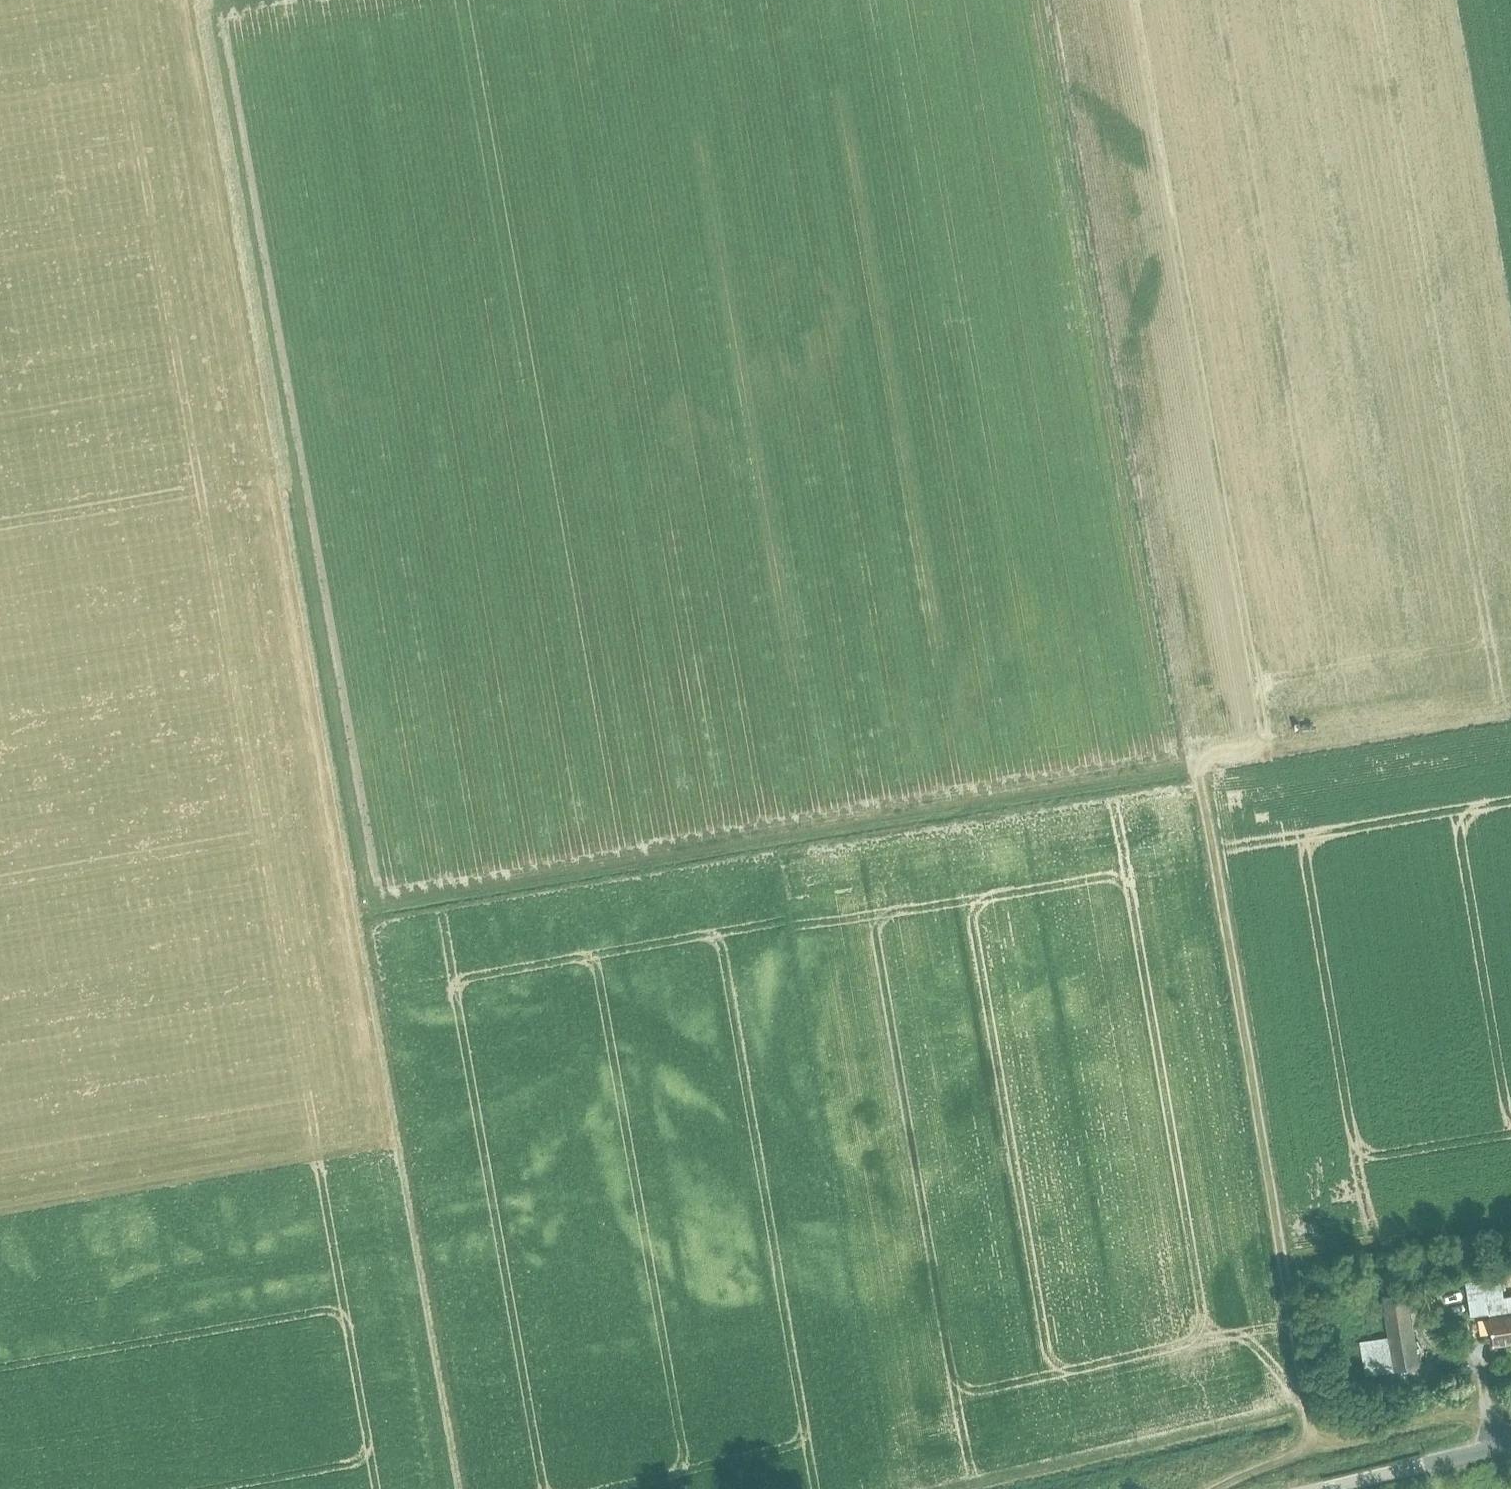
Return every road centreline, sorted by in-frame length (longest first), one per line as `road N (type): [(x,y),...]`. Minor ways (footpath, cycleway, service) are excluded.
road 1 (tertiary): [(1309,1488),(1510,1441)]

